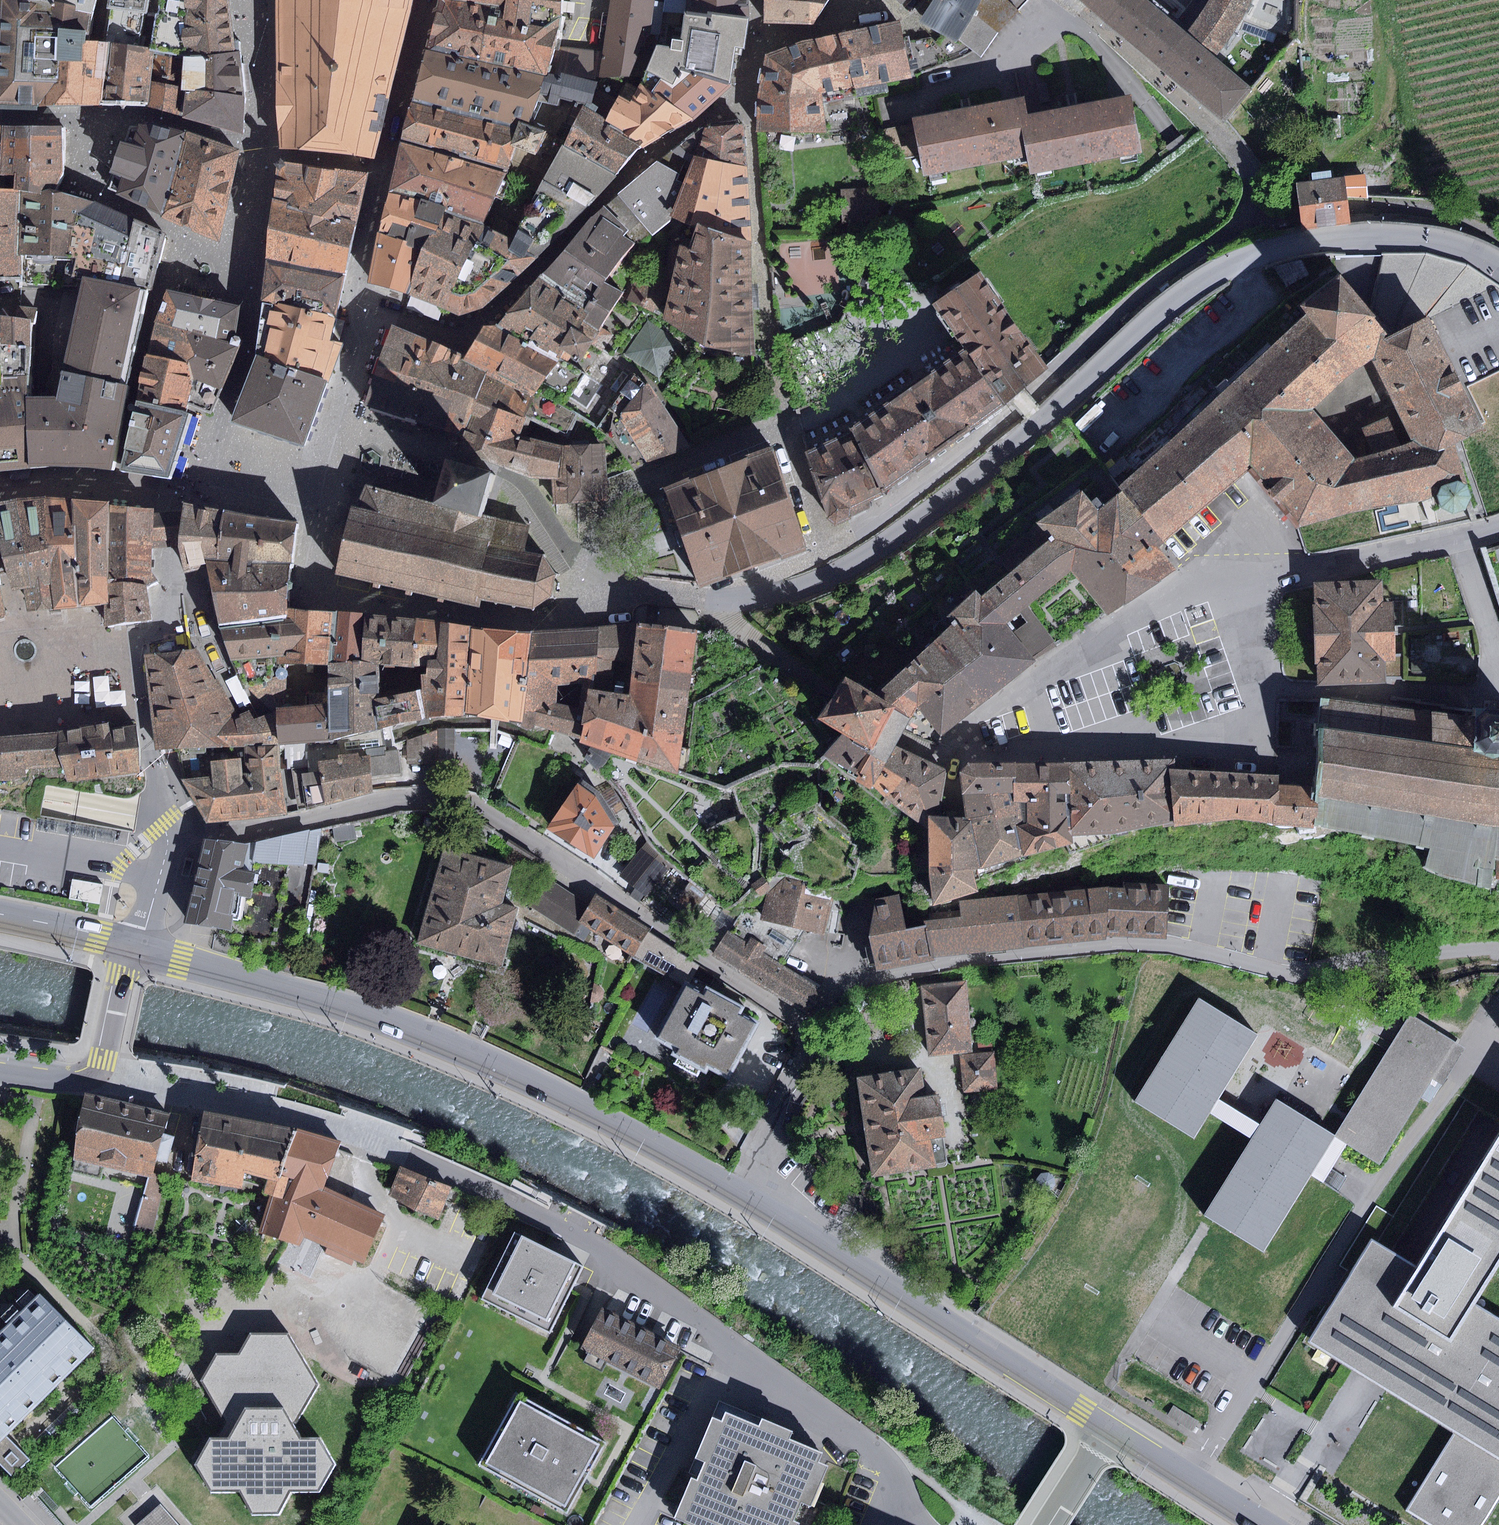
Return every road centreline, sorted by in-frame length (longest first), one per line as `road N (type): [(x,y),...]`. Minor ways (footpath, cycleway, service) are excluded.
road 1 (residential): [(919,1524),(880,1454),(607,1250),(331,1128),(83,1078)]
road 2 (residential): [(713,600),(787,594),(872,555),(1046,420),(1177,300),(1242,261),(1321,242),(1393,238),(1445,244),(1498,265)]
road 3 (residential): [(740,1194),(818,1032),(497,819),(456,802),(409,799),(268,827),(168,831)]
road 4 (secondary): [(136,944),(329,998),(446,1042),(740,1194)]
road 5 (secondary): [(740,1194),(1112,1430)]
road 6 (residential): [(828,551),(788,425),(618,493),(589,580)]
road 7 (residential): [(828,551),(1016,410)]
road 8 (secondary): [(1112,1430),(1262,1524)]
road 9 (secondary): [(83,1078),(105,1057),(136,944)]
road 10 (secondary): [(136,944),(0,914)]
road 11 (residential): [(713,600),(589,580)]
road 12 (residential): [(713,600),(828,551)]

